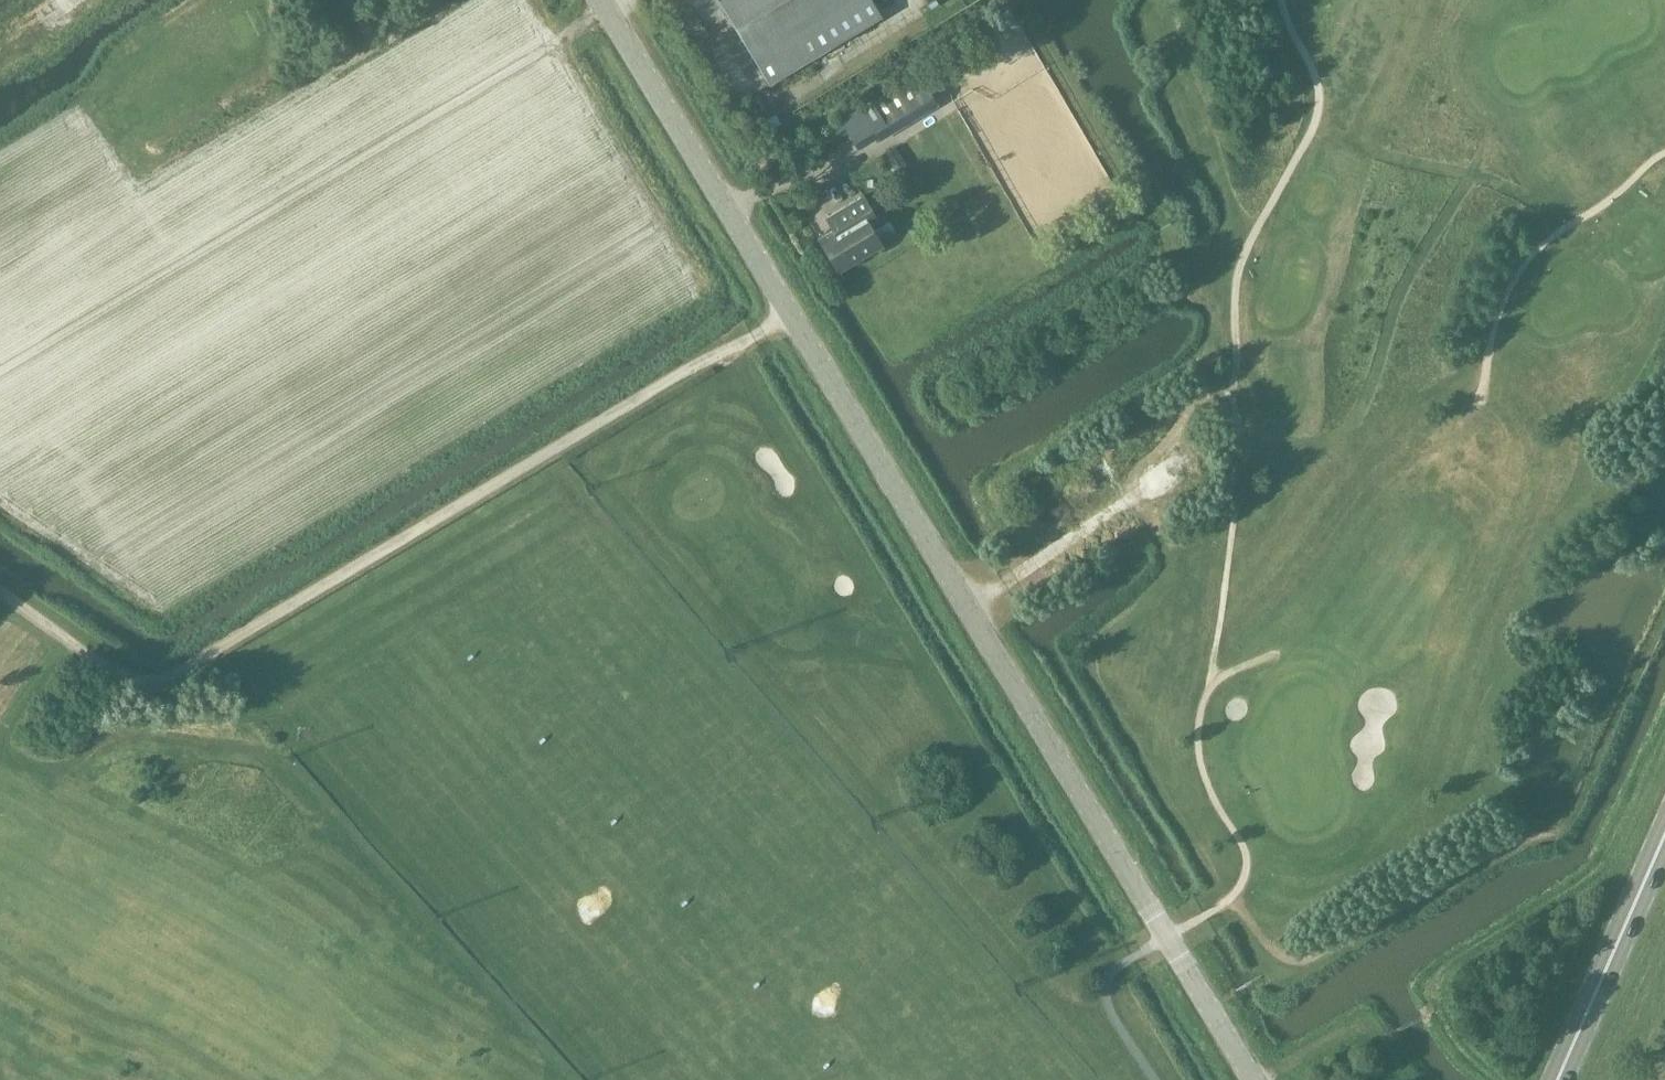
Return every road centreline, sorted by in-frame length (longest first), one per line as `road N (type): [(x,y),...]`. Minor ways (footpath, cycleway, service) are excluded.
road 1 (tertiary): [(1251,1079),(605,0)]
road 2 (primary): [(1559,1079),(1664,837)]

